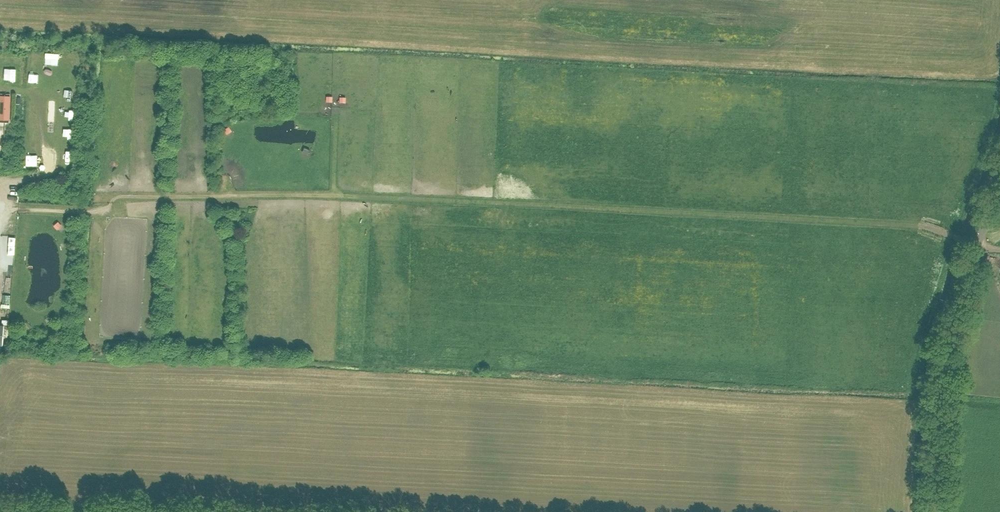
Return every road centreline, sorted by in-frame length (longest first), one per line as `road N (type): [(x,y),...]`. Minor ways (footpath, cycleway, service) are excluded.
road 1 (track): [(978,244),(908,223),(336,197),(110,198),(85,212),(43,210)]
road 2 (unclassified): [(935,511),(945,364),(999,179)]

